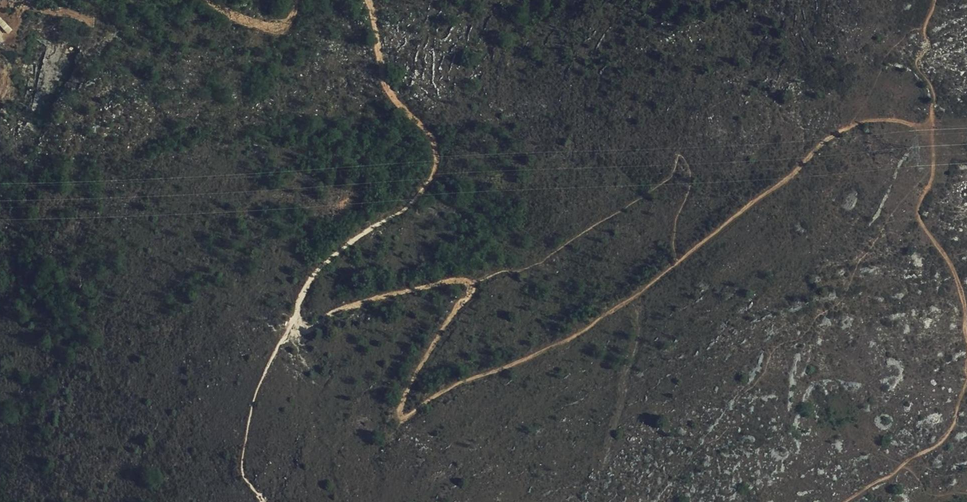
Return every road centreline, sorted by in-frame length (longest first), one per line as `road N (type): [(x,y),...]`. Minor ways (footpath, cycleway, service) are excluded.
road 1 (track): [(476,284),(405,394),(402,422),(463,383),(588,328),(678,264)]
road 2 (track): [(293,326),(300,300),(330,259),(423,193),(436,163),(432,138),(384,85),(367,0)]
road 3 (track): [(678,264),(846,129),(887,118),(932,131)]
road 4 (track): [(932,131),(934,169),(918,210),(953,265),(966,333)]
road 5 (track): [(293,326),(455,280),(476,284)]

